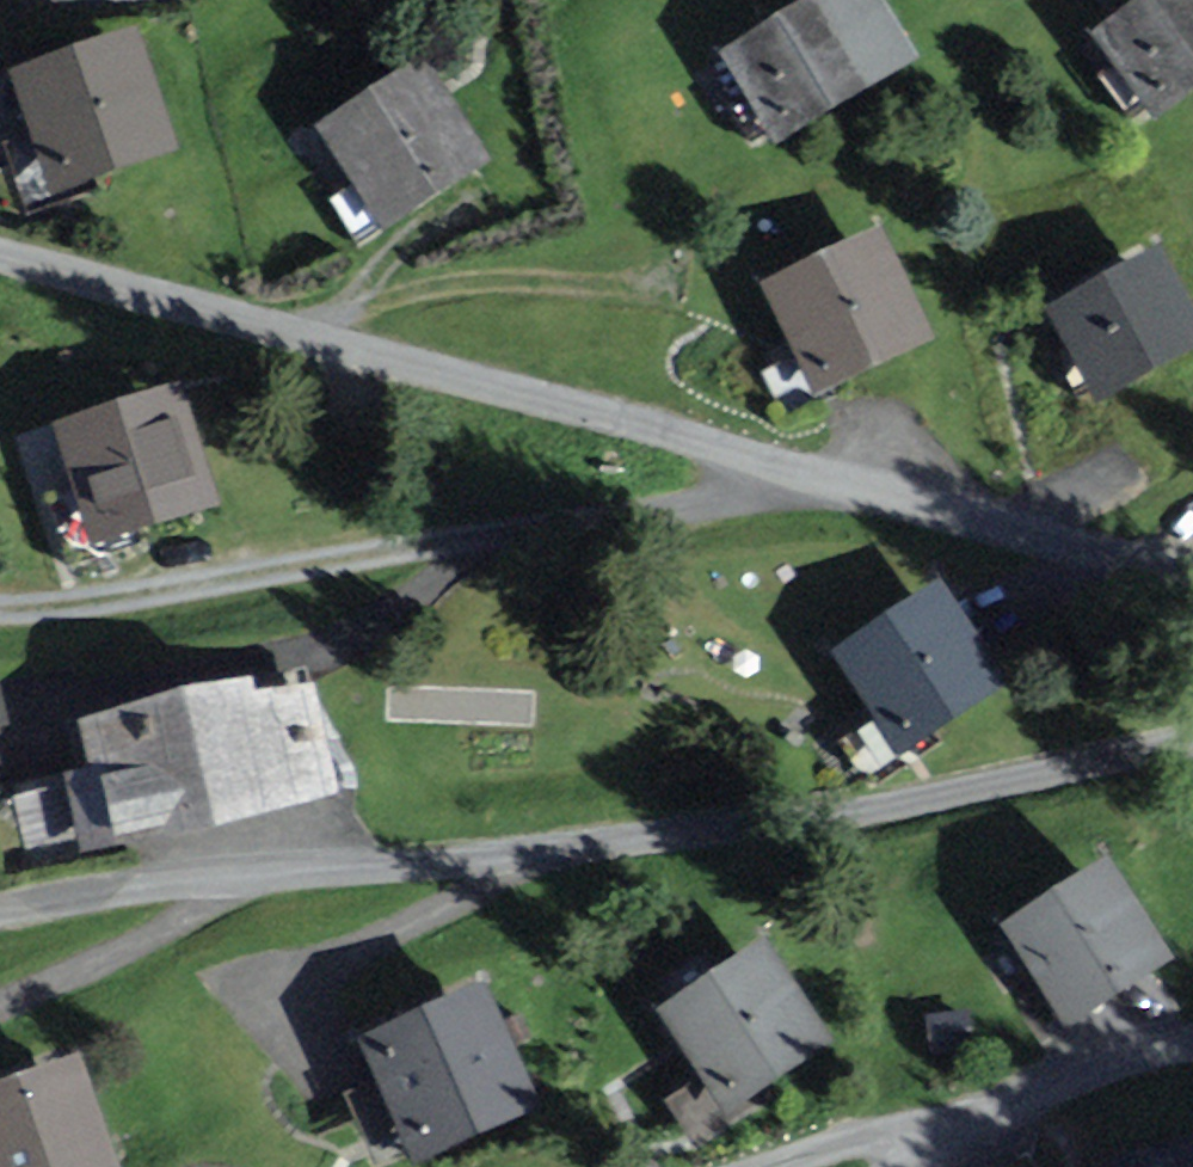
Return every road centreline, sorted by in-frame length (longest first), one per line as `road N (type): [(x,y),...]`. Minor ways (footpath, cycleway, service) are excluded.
road 1 (residential): [(1192,746),(858,816),(539,856),(0,907)]
road 2 (residential): [(0,262),(800,472)]
road 3 (residential): [(800,472),(635,517),(0,612)]
road 4 (residential): [(800,472),(1192,572)]
road 5 (residential): [(1192,1050),(1128,1060),(930,1147),(902,1166)]

